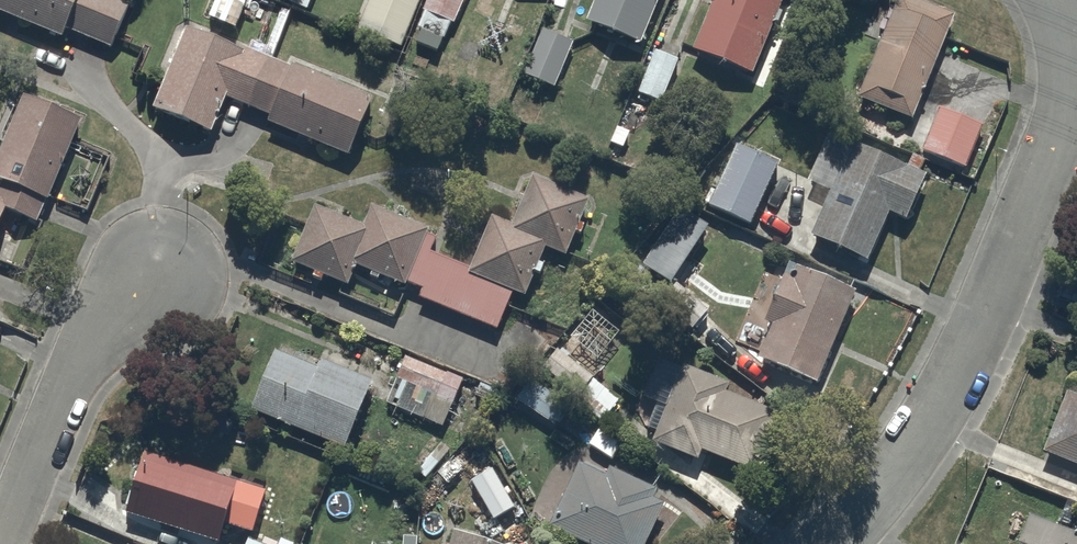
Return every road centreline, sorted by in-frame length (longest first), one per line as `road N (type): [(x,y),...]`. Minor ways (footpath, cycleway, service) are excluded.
road 1 (residential): [(832,543),(932,424),(1044,185),(1070,120),(1075,70),(1059,0)]
road 2 (residential): [(3,543),(67,385),(111,323),(159,277)]

